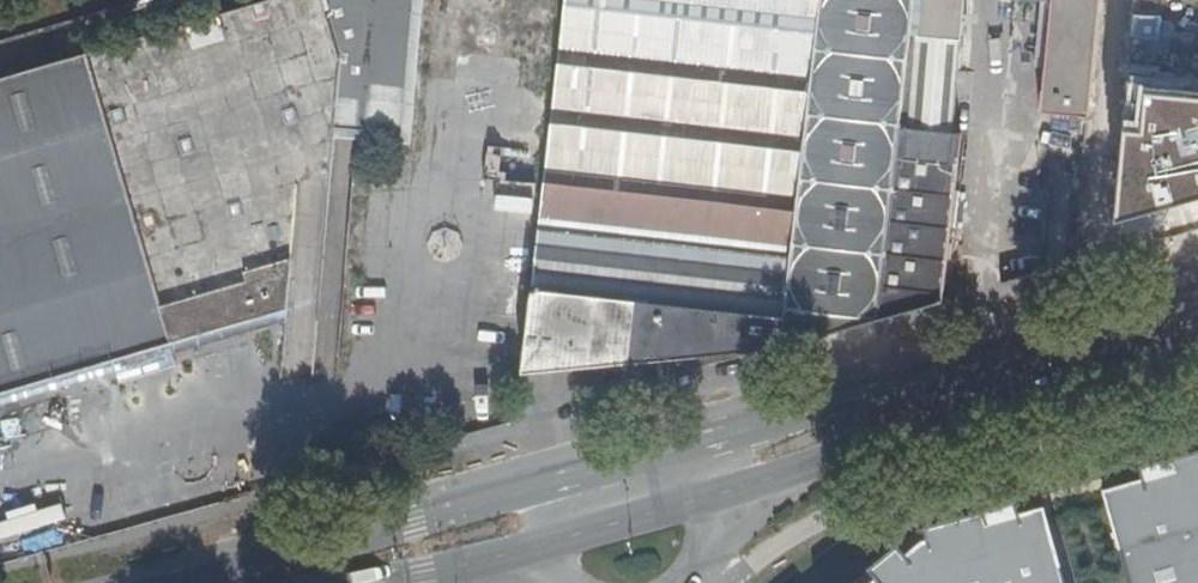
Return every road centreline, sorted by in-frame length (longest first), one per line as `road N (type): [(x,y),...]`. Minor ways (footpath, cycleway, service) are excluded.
road 1 (primary): [(843,396),(175,582)]
road 2 (primary): [(806,469),(897,435),(1197,350)]
road 3 (primary): [(1197,295),(843,396)]
road 4 (primary): [(843,396),(733,462),(546,516),(522,550)]
road 5 (primary): [(522,550),(806,469)]
road 6 (primary): [(687,582),(721,535),(806,469)]
road 7 (primary): [(376,582),(522,550)]

